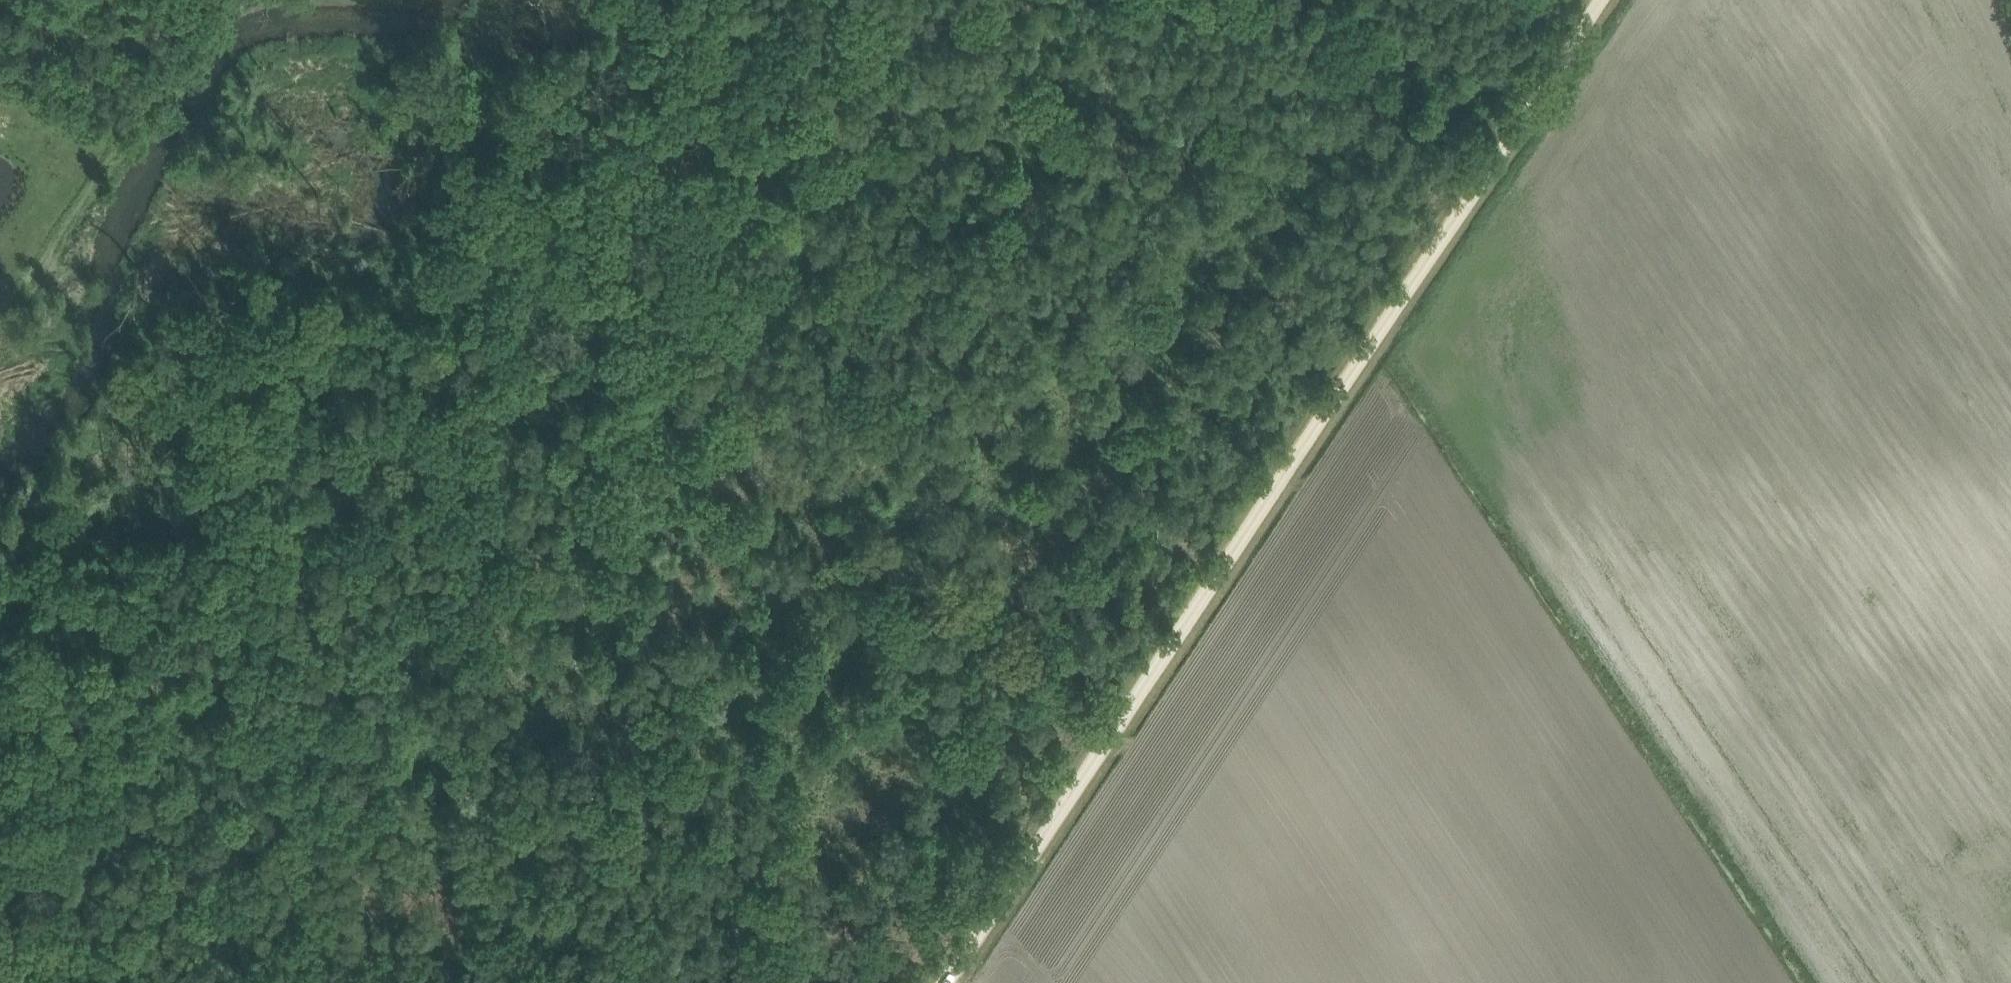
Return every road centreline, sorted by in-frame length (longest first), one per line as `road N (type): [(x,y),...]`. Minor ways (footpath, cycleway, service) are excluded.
road 1 (track): [(948,982),(1602,0)]

